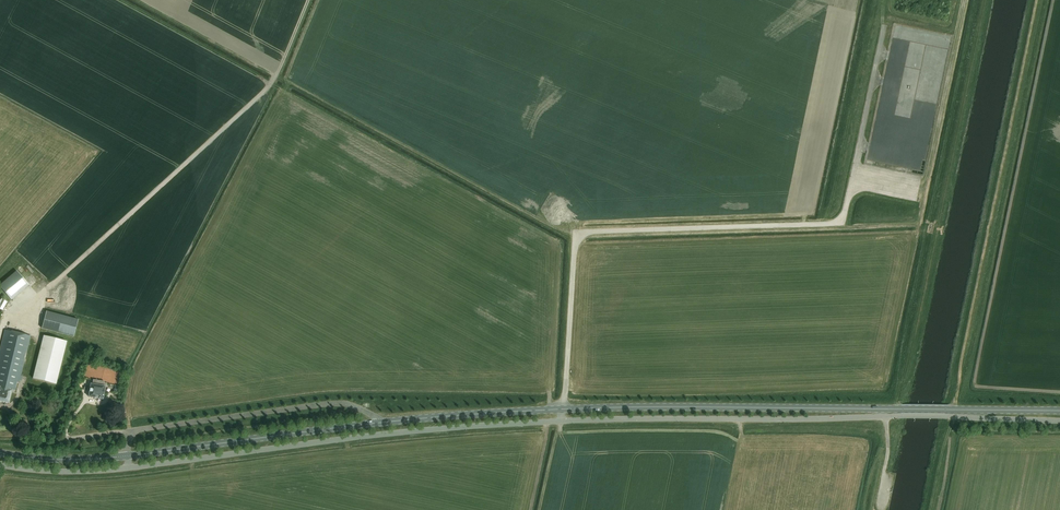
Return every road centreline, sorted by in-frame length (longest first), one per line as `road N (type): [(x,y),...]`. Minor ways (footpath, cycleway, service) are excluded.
road 1 (unclassified): [(903,415),(457,427),(64,473),(0,464)]
road 2 (secondary): [(126,456),(462,414),(903,409)]
road 3 (track): [(984,0),(893,416)]
road 4 (secondary): [(1059,411),(903,409)]
road 5 (secondary): [(126,456),(0,453)]

